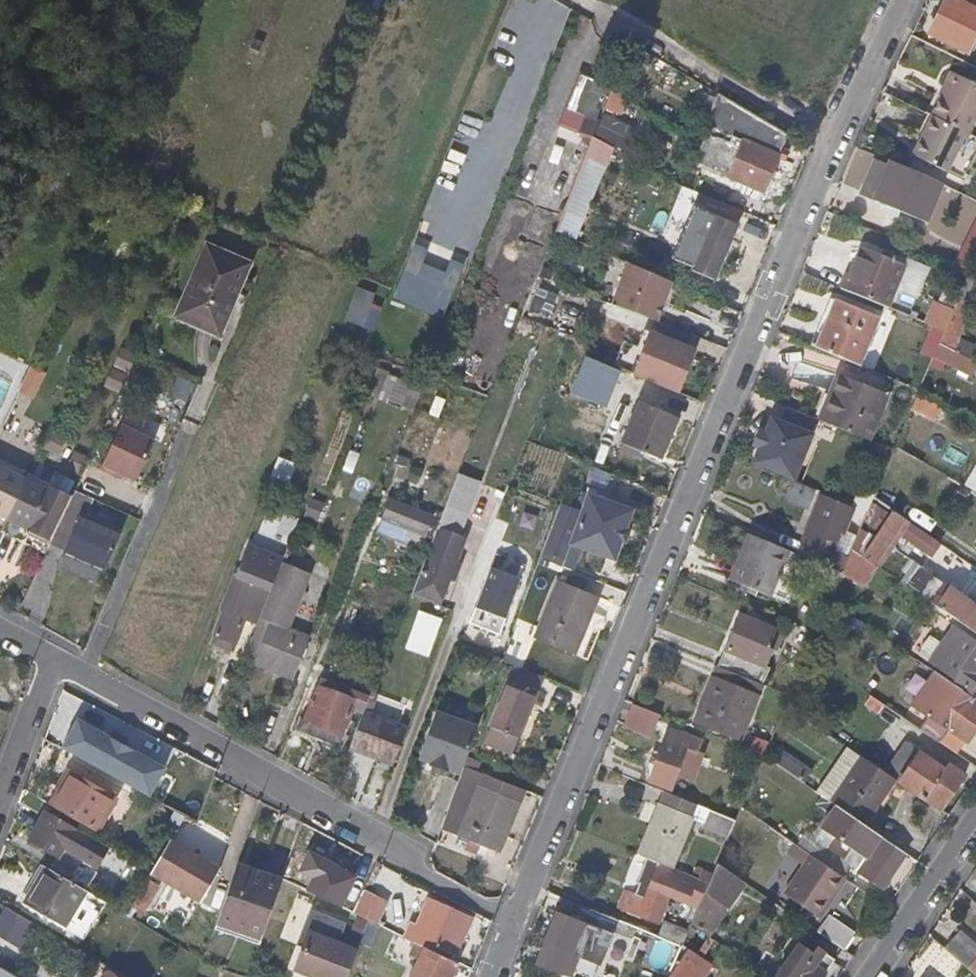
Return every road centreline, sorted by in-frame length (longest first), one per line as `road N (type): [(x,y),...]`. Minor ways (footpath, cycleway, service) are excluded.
road 1 (residential): [(912,0),(836,148),(514,920)]
road 2 (residential): [(80,678),(514,920)]
road 3 (residential): [(203,395),(80,678)]
road 4 (track): [(574,0),(836,148)]
road 5 (residential): [(975,824),(870,976)]
road 6 (residential): [(53,661),(0,801)]

